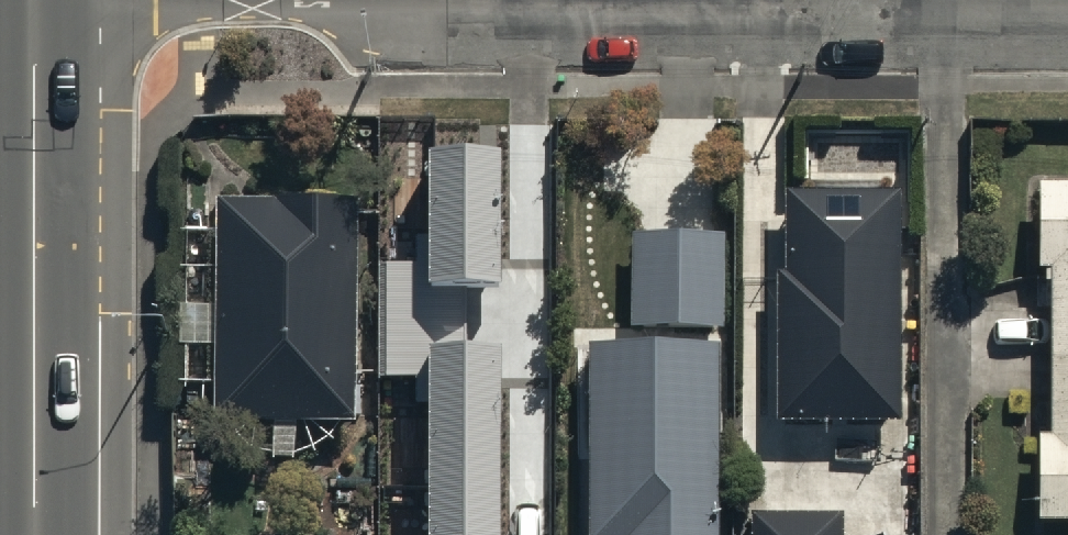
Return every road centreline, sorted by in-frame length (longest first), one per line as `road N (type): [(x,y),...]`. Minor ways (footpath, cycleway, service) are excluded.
road 1 (primary): [(38,0),(39,534)]

